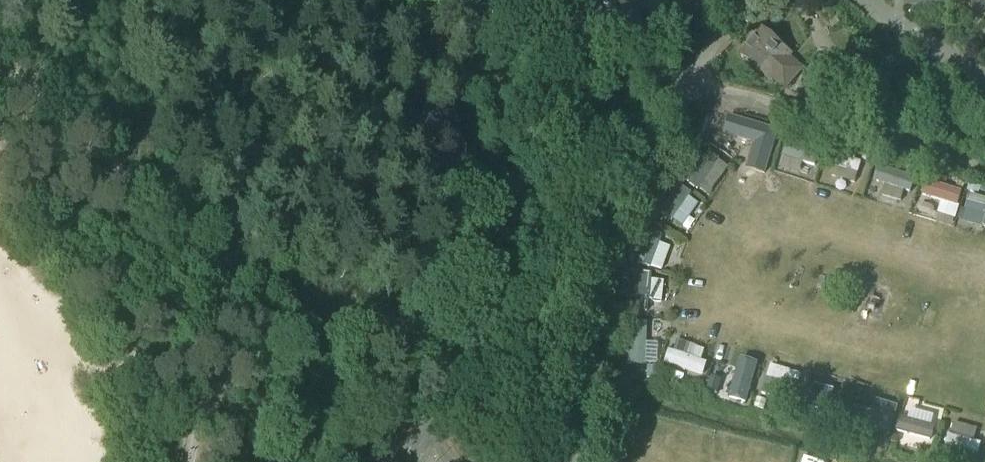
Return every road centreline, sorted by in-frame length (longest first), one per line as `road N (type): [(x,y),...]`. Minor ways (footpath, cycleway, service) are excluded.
road 1 (unclassified): [(553,461),(586,307),(566,135),(515,0)]

